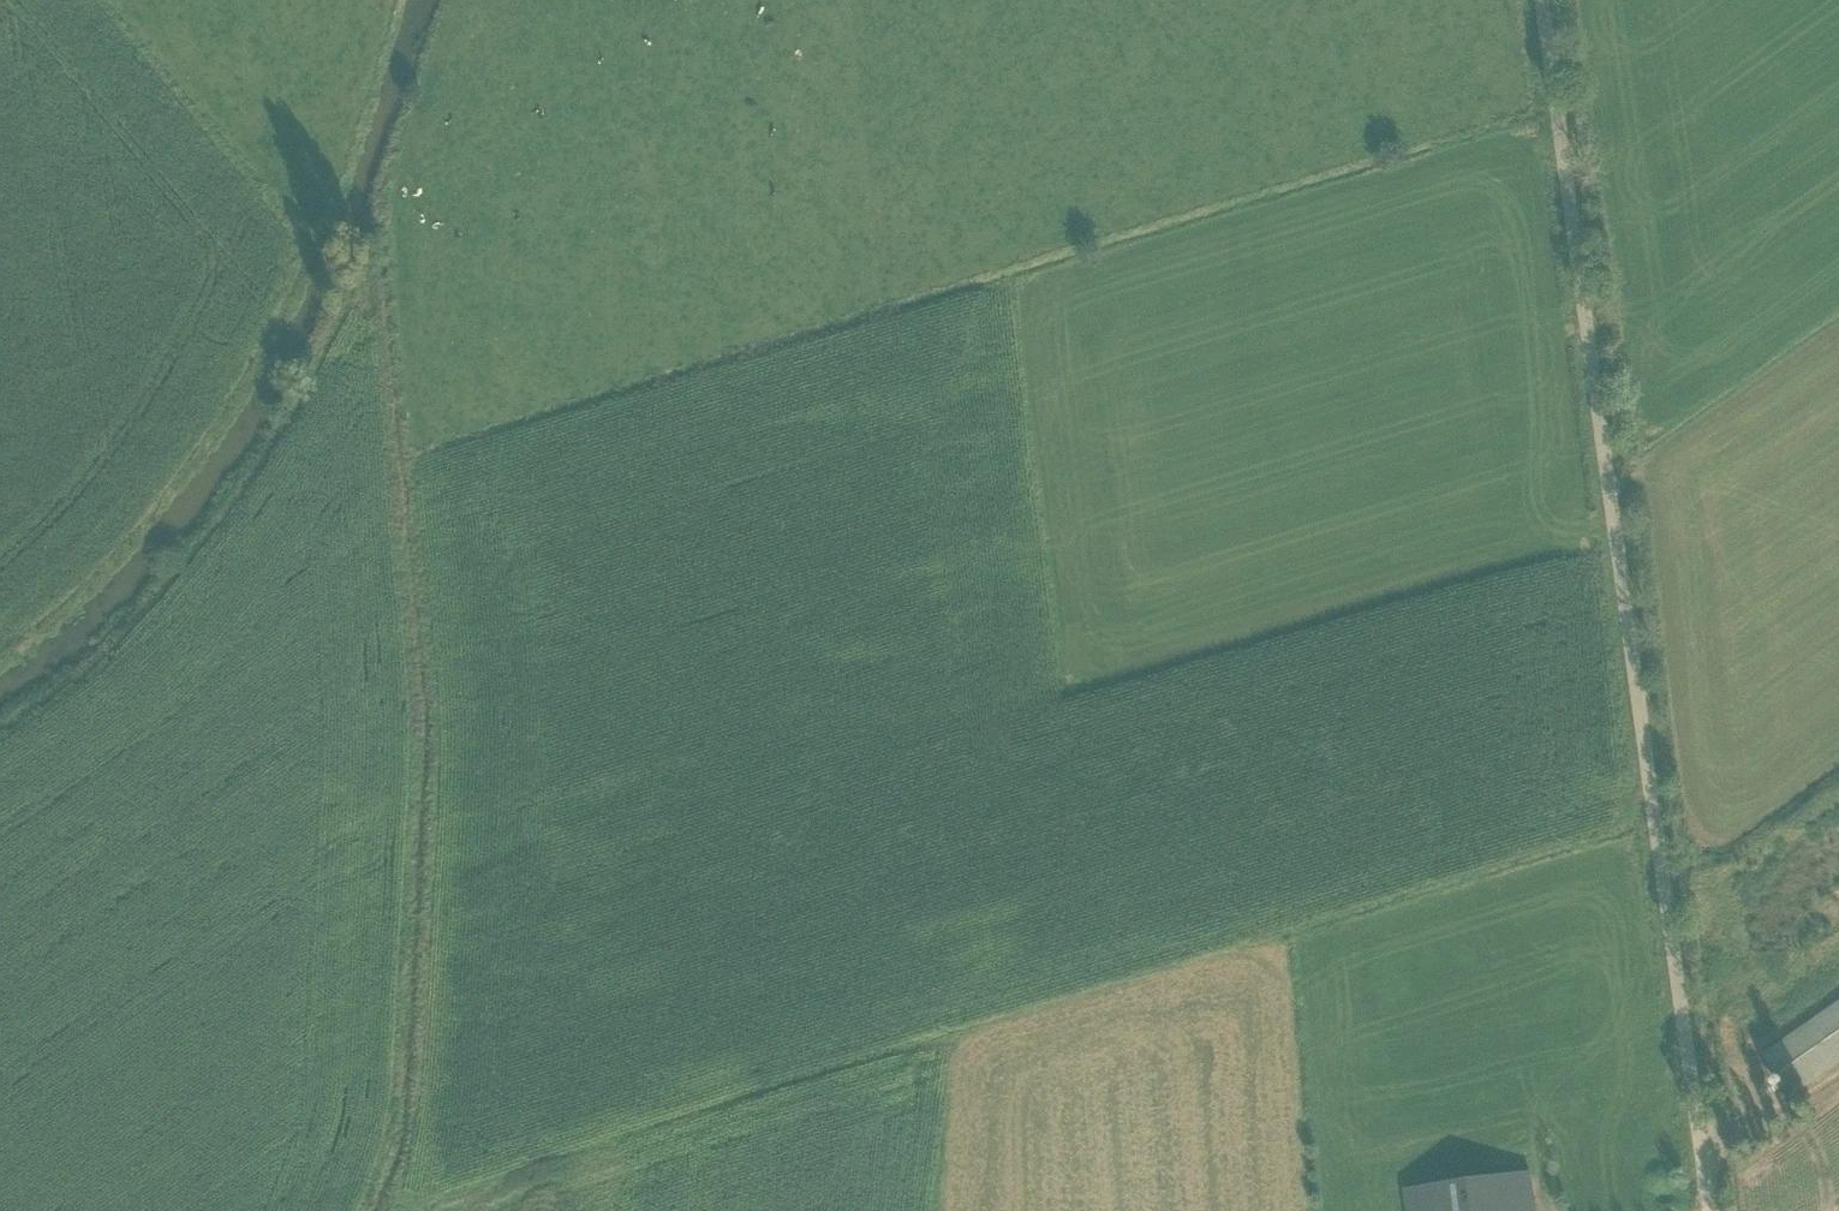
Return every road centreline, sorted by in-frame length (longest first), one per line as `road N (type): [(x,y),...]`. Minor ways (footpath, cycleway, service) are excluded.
road 1 (unclassified): [(1710,1210),(1543,0)]

